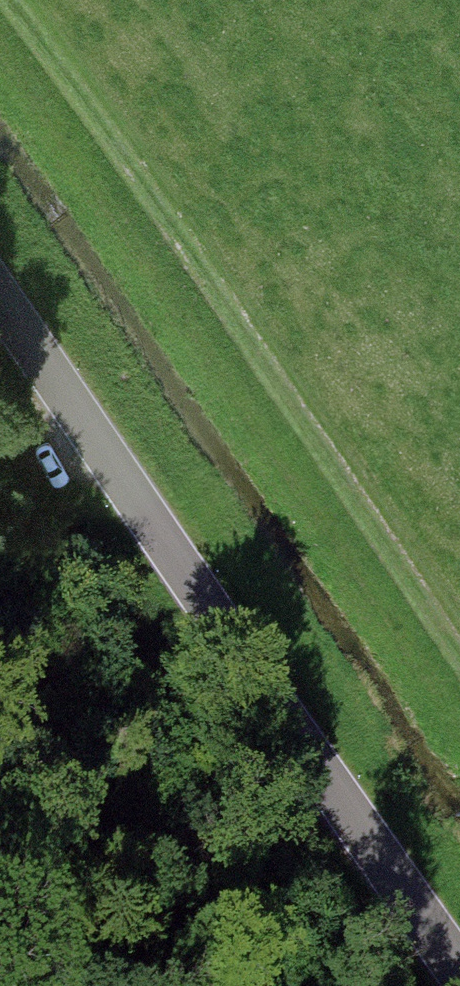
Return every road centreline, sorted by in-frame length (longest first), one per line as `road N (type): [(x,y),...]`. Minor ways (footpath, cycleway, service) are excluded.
road 1 (unclassified): [(0,304),(252,680),(459,970)]
road 2 (track): [(10,0),(459,651)]

